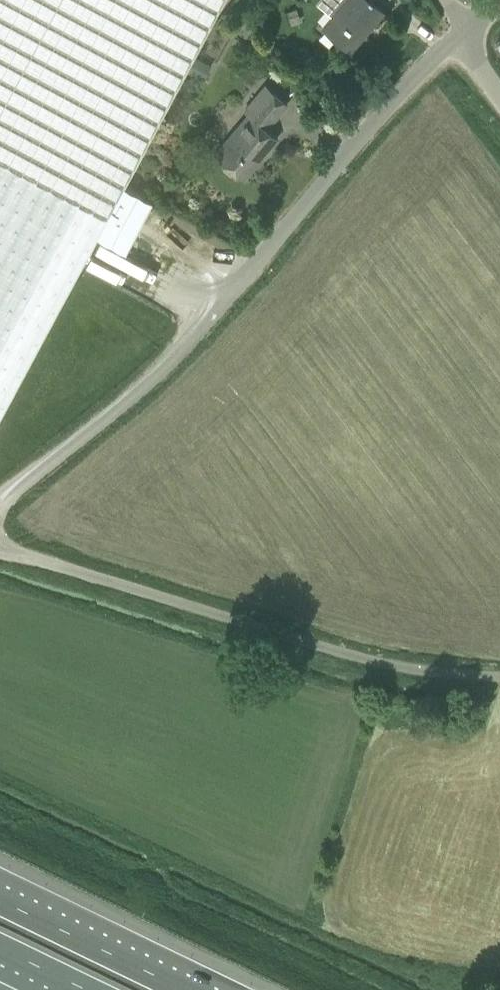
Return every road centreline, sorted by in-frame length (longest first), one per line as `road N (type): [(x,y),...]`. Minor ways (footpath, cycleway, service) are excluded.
road 1 (unclassified): [(0,511),(170,364),(461,31)]
road 2 (unclassified): [(499,679),(370,662),(0,546)]
road 3 (motorway): [(185,989),(0,900)]

